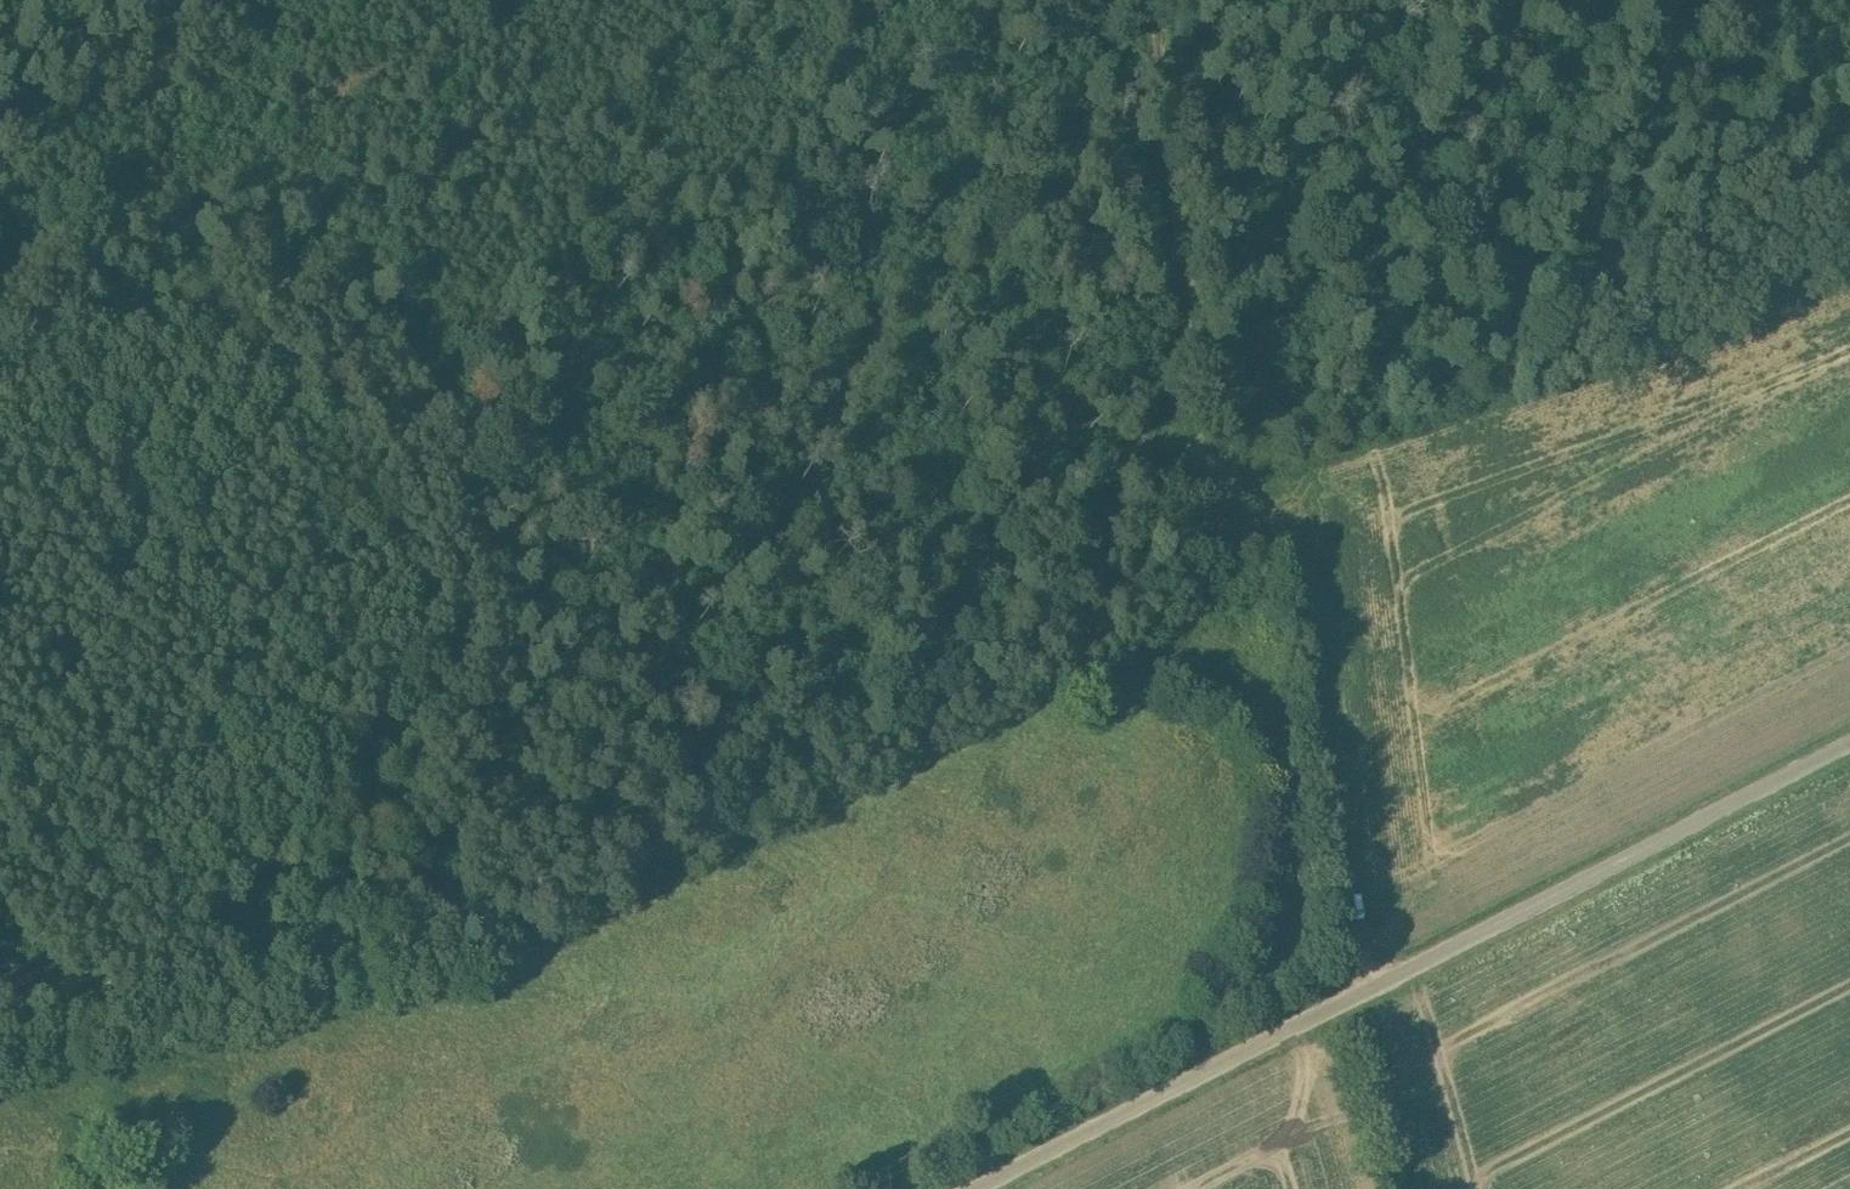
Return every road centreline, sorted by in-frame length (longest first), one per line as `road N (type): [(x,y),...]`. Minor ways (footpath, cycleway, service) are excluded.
road 1 (track): [(1158,0),(1199,438),(1224,478),(1303,555),(1316,585),(1364,984)]
road 2 (unclassified): [(1849,736),(964,1188)]

